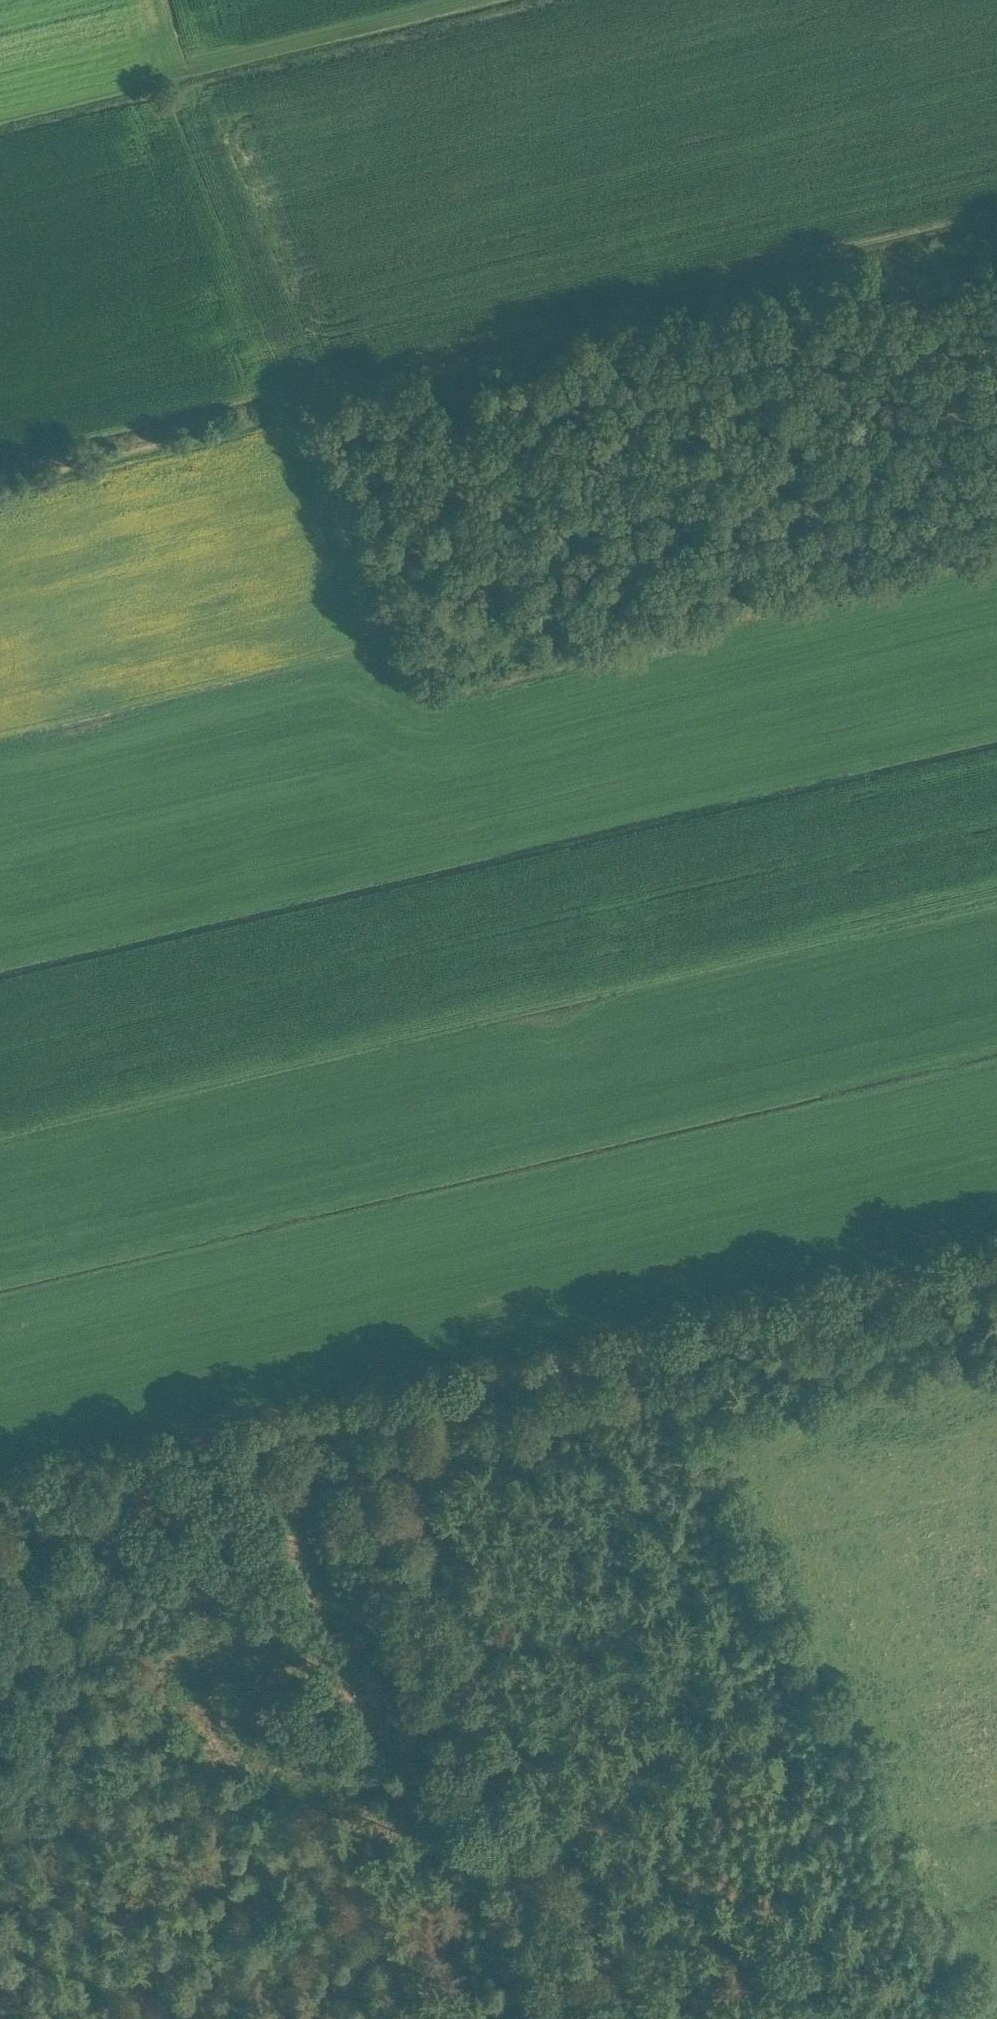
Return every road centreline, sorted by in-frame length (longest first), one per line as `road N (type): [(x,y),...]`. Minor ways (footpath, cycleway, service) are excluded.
road 1 (track): [(0,1490),(996,1259)]
road 2 (track): [(0,1829),(491,1767)]

